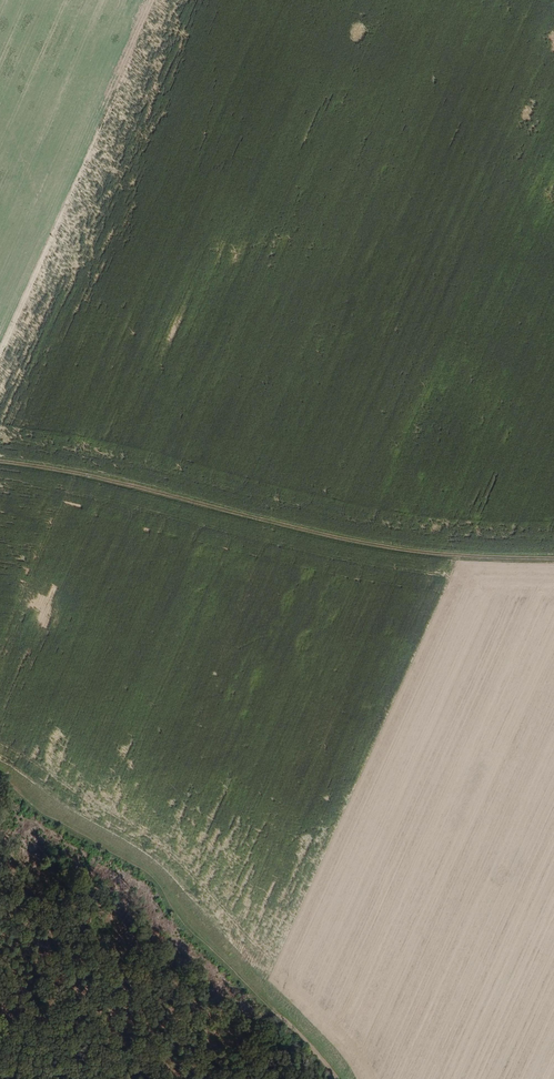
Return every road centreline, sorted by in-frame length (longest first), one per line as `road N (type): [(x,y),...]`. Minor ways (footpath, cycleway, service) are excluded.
road 1 (track): [(553,559),(374,545),(0,462)]
road 2 (track): [(340,1078),(141,881),(0,771)]

